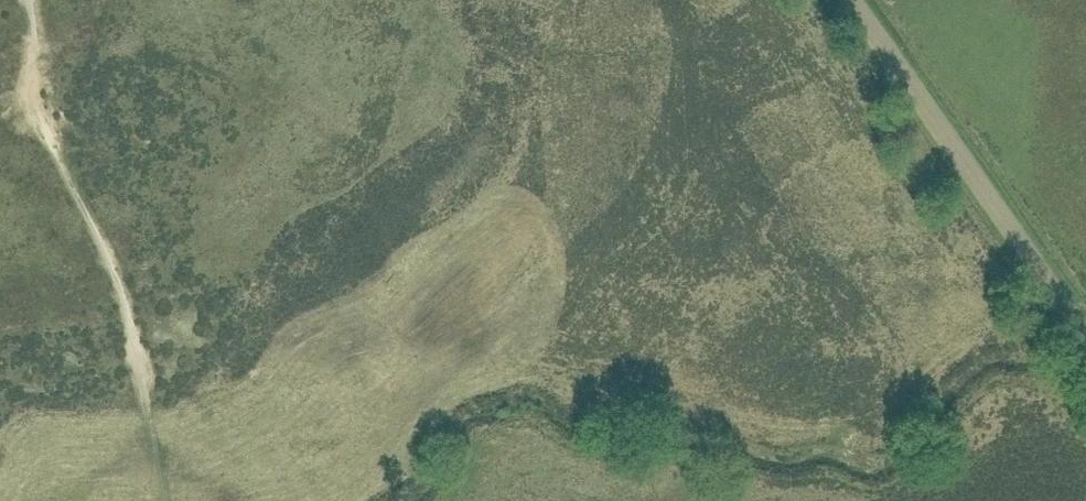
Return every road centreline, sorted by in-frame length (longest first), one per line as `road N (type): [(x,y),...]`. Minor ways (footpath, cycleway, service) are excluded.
road 1 (tertiary): [(1085,337),(852,0)]

